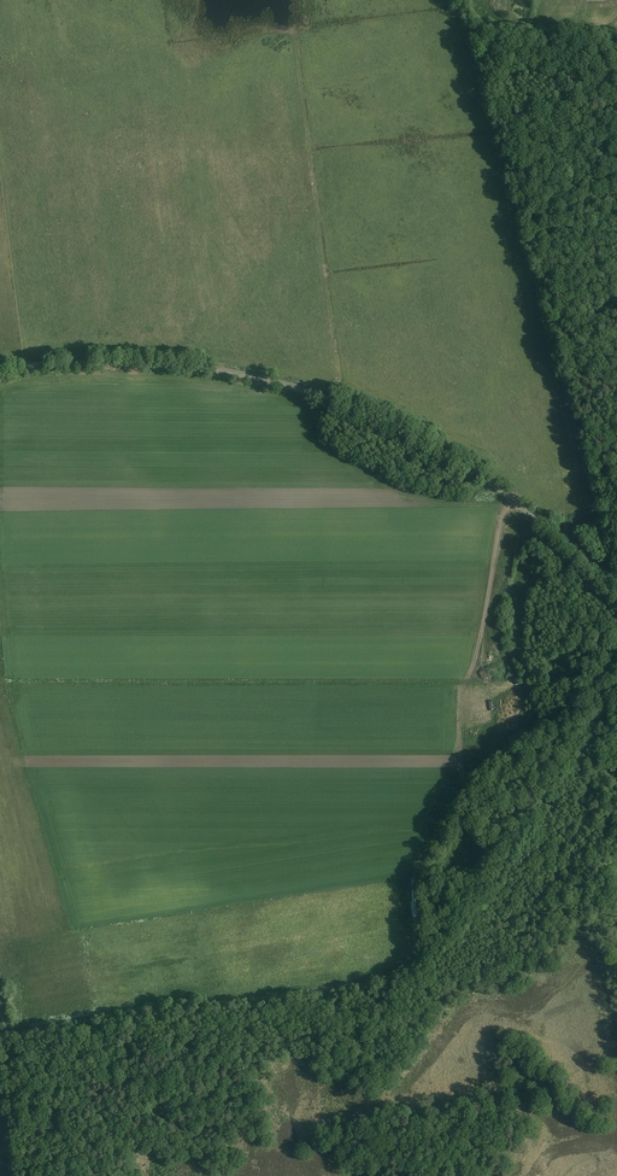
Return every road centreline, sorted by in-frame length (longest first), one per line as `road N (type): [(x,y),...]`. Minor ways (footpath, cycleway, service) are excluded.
road 1 (tertiary): [(0,374),(168,364),(337,401),(448,454),(616,577)]
road 2 (track): [(616,661),(583,700),(462,791),(459,754),(491,674),(490,607),(506,560),(511,498)]

